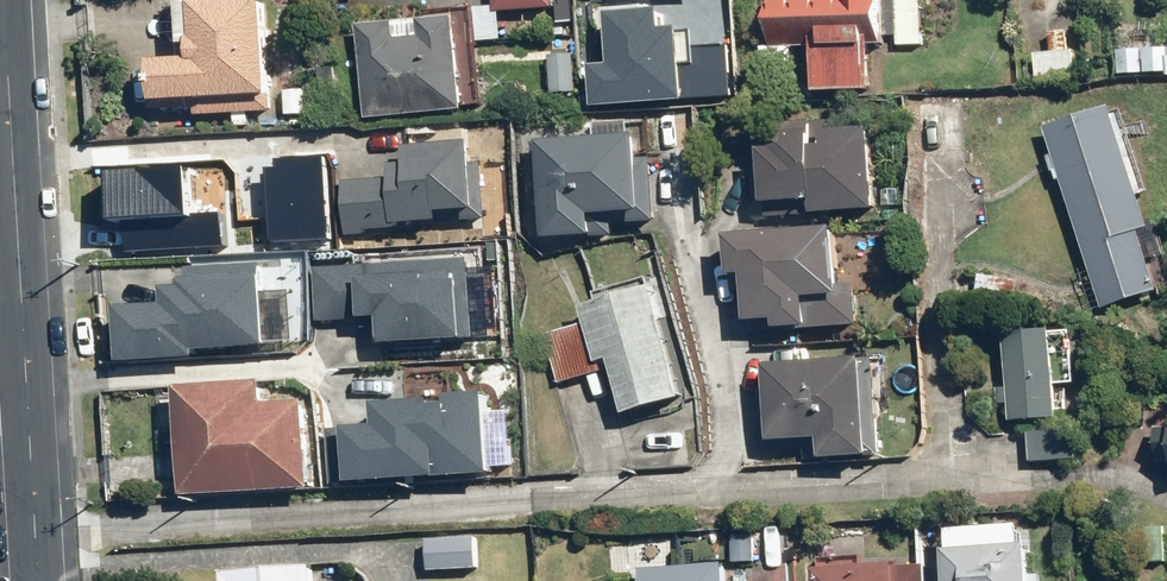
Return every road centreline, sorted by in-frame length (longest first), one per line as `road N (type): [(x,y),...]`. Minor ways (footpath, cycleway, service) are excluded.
road 1 (tertiary): [(37,580),(4,24)]

